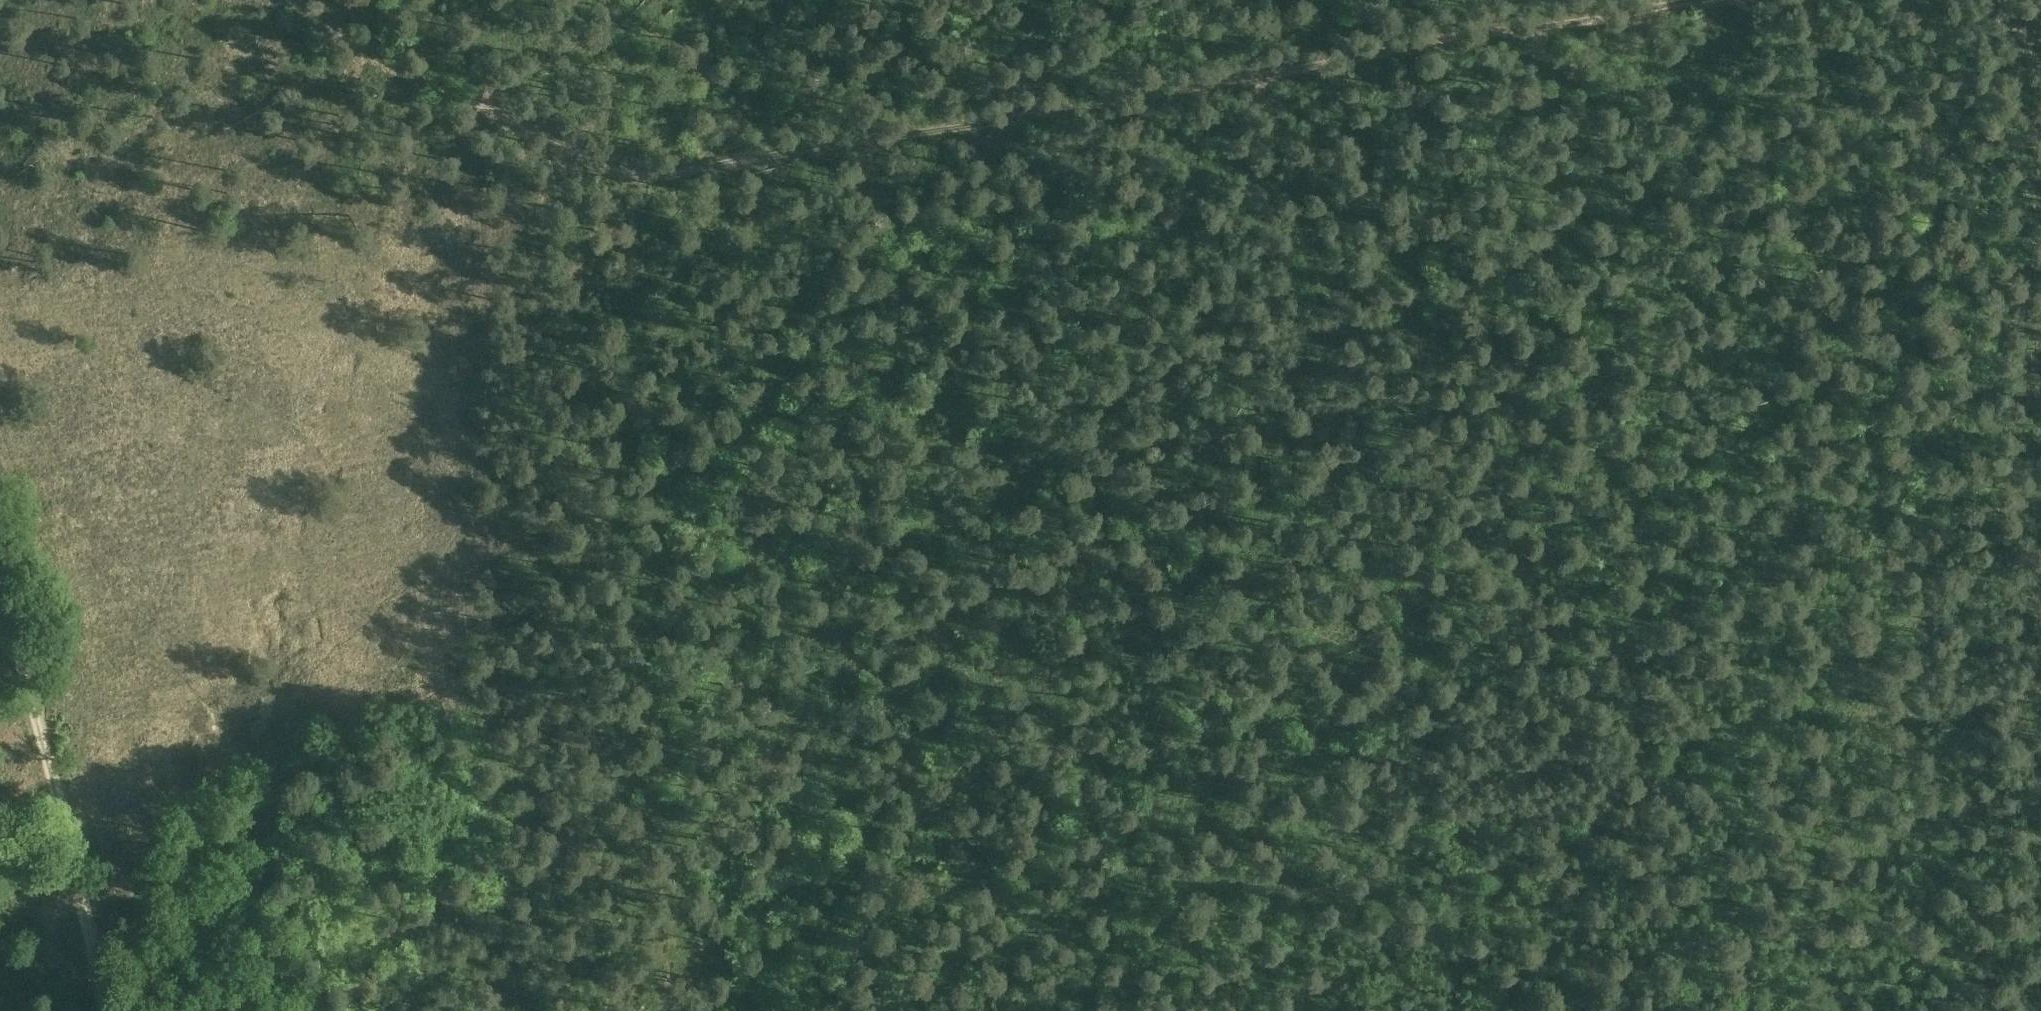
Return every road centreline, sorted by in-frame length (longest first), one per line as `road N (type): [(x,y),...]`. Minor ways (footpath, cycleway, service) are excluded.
road 1 (track): [(297,0),(406,74),(627,174),(658,177),(1701,0)]
road 2 (track): [(106,1010),(0,593)]

